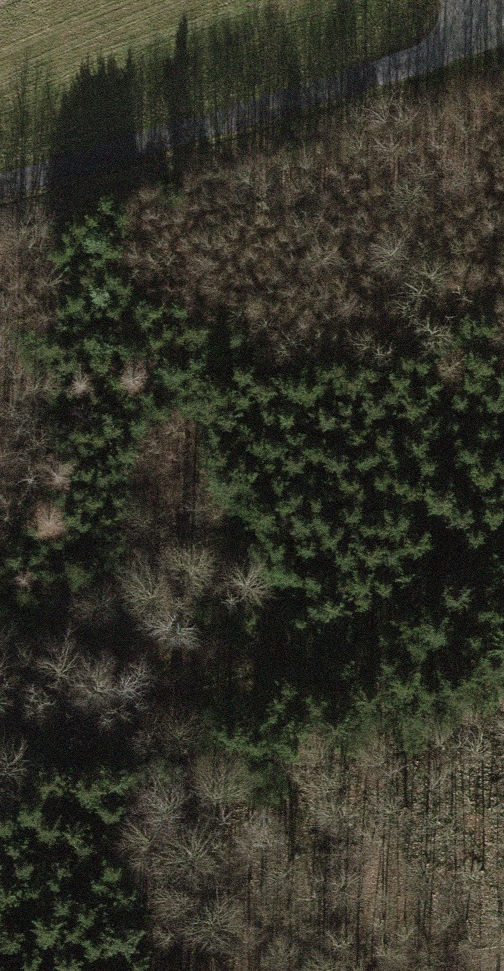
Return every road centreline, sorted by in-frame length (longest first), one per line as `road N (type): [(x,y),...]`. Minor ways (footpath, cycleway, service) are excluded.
road 1 (motorway): [(503,948),(185,427)]
road 2 (track): [(502,21),(168,136),(0,185)]
road 3 (motorway): [(185,427),(38,0)]
road 4 (motorway): [(185,427),(0,126)]
road 5 (motorway): [(0,794),(110,970)]

